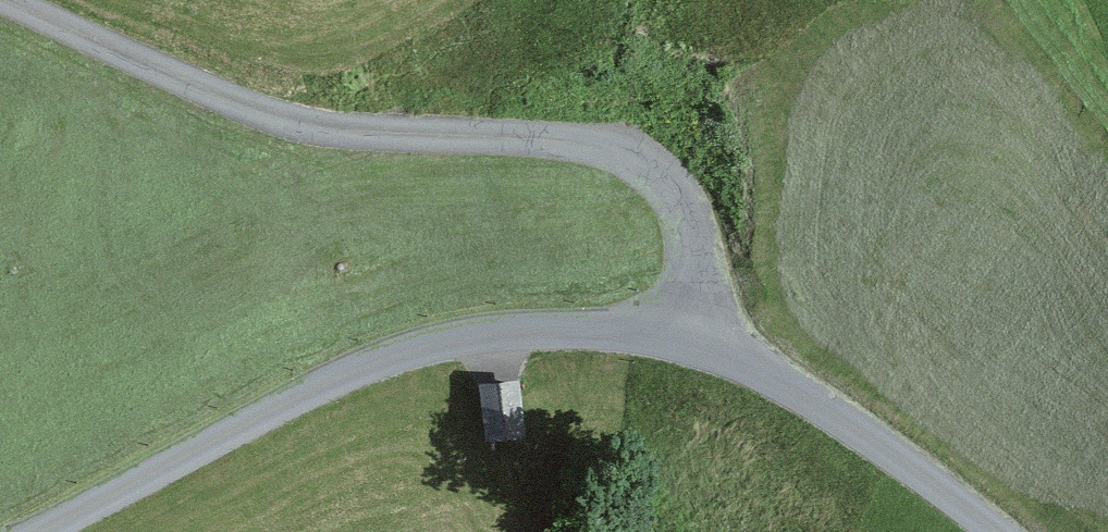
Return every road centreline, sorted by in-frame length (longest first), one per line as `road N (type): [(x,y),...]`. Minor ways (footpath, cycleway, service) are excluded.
road 1 (unclassified): [(45,531),(406,351),(470,338),(621,331),(689,343),(757,368),(998,531)]
road 2 (track): [(689,343),(691,239),(679,196),(647,168),(608,152),(304,129),(0,3)]

